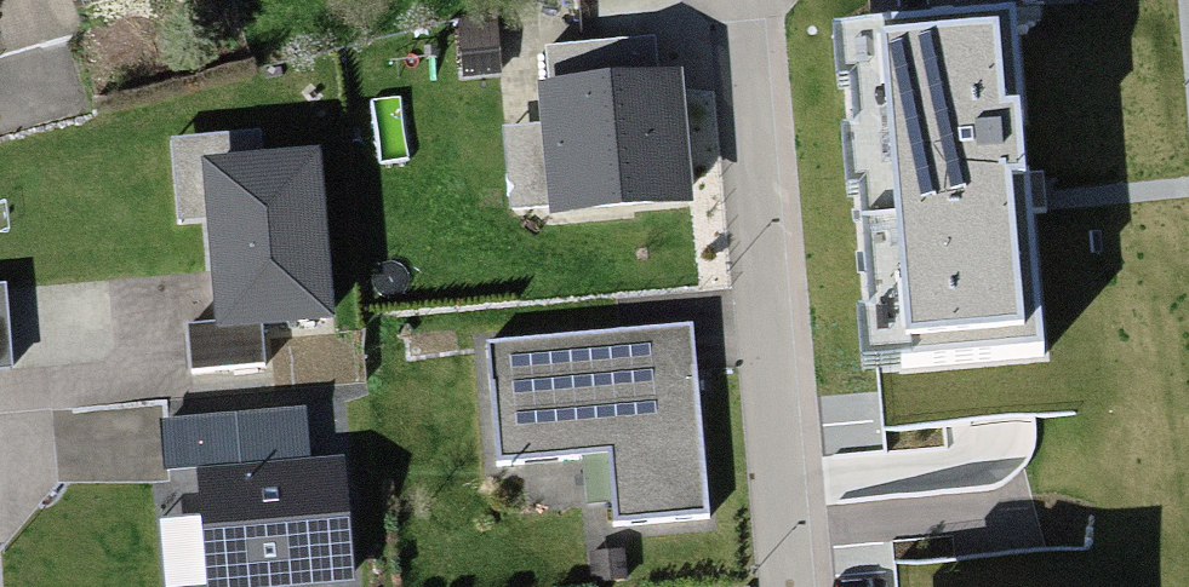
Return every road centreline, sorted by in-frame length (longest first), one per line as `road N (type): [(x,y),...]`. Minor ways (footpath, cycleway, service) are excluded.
road 1 (residential): [(743,0),(788,586)]

